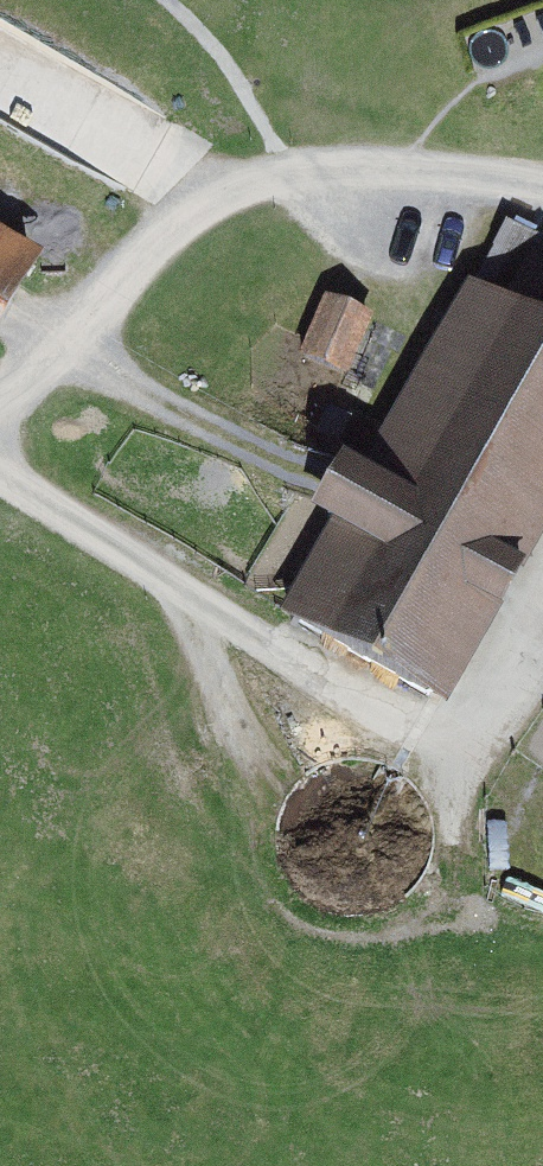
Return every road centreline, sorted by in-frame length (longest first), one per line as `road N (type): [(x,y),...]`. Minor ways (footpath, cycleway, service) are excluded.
road 1 (residential): [(0,400),(26,384),(114,288),(212,204),(297,170),(542,196)]
road 2 (residential): [(449,772),(0,468)]
road 3 (track): [(297,170),(234,65),(163,0)]
road 4 (residential): [(542,611),(449,772)]

